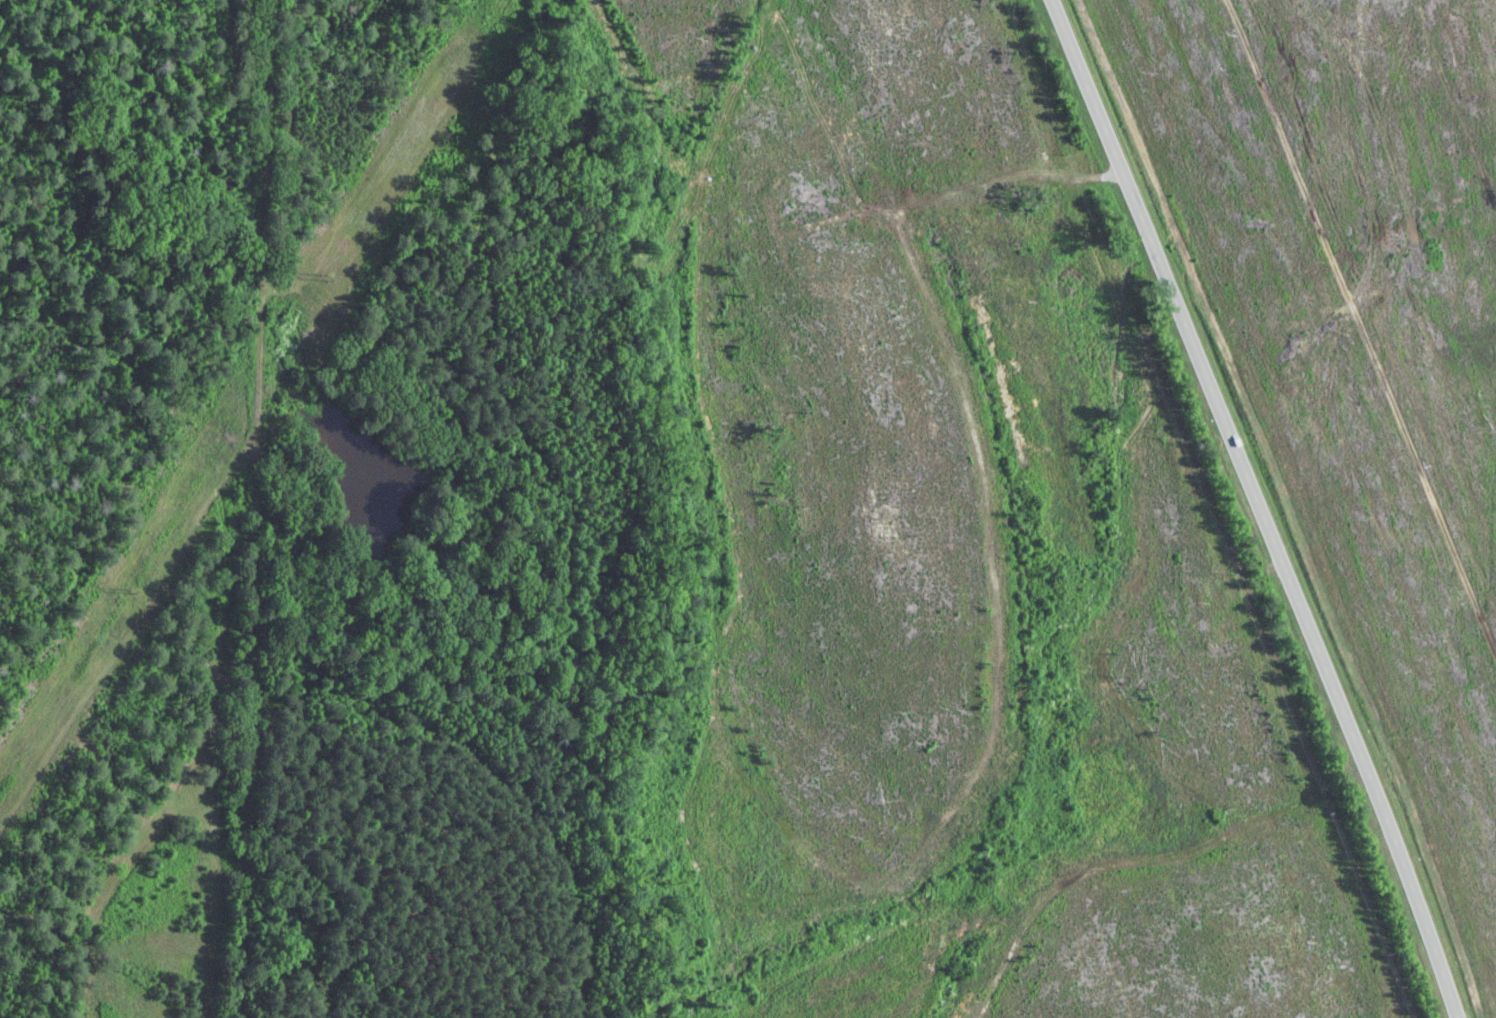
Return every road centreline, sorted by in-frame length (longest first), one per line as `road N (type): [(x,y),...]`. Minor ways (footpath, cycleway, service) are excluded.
road 1 (primary): [(1457,1017),(1186,316),(1053,0)]

